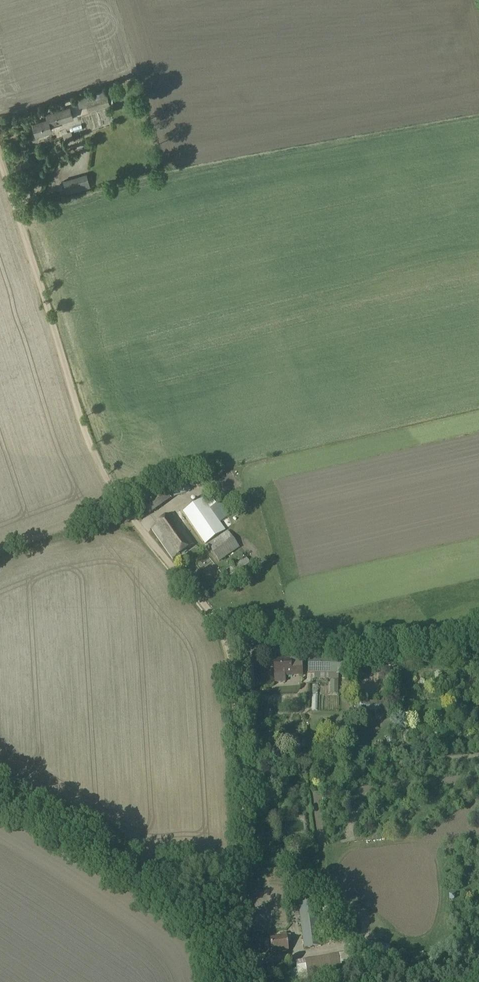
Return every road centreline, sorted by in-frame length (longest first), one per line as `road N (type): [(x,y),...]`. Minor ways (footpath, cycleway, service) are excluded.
road 1 (track): [(246,981),(242,784),(229,645),(108,481),(88,440),(0,153)]

